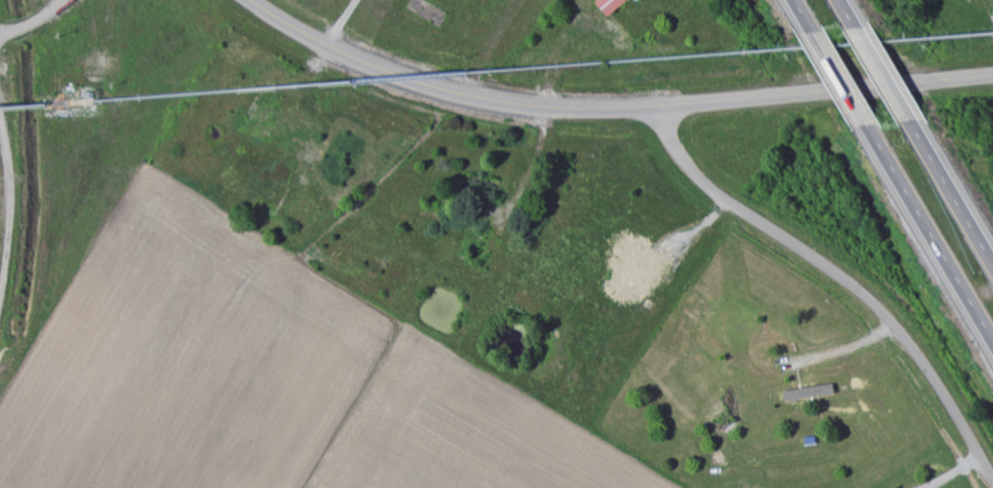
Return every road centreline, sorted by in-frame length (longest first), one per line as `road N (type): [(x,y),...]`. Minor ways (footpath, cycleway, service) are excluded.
road 1 (secondary): [(992,73),(634,109),(544,107),(460,94),(379,69),(248,0)]
road 2 (tertiary): [(992,479),(891,322),(835,272),(708,187),(678,154),(666,106)]
road 3 (motorway): [(868,127),(992,344)]
road 4 (motorway): [(992,261),(909,120)]

